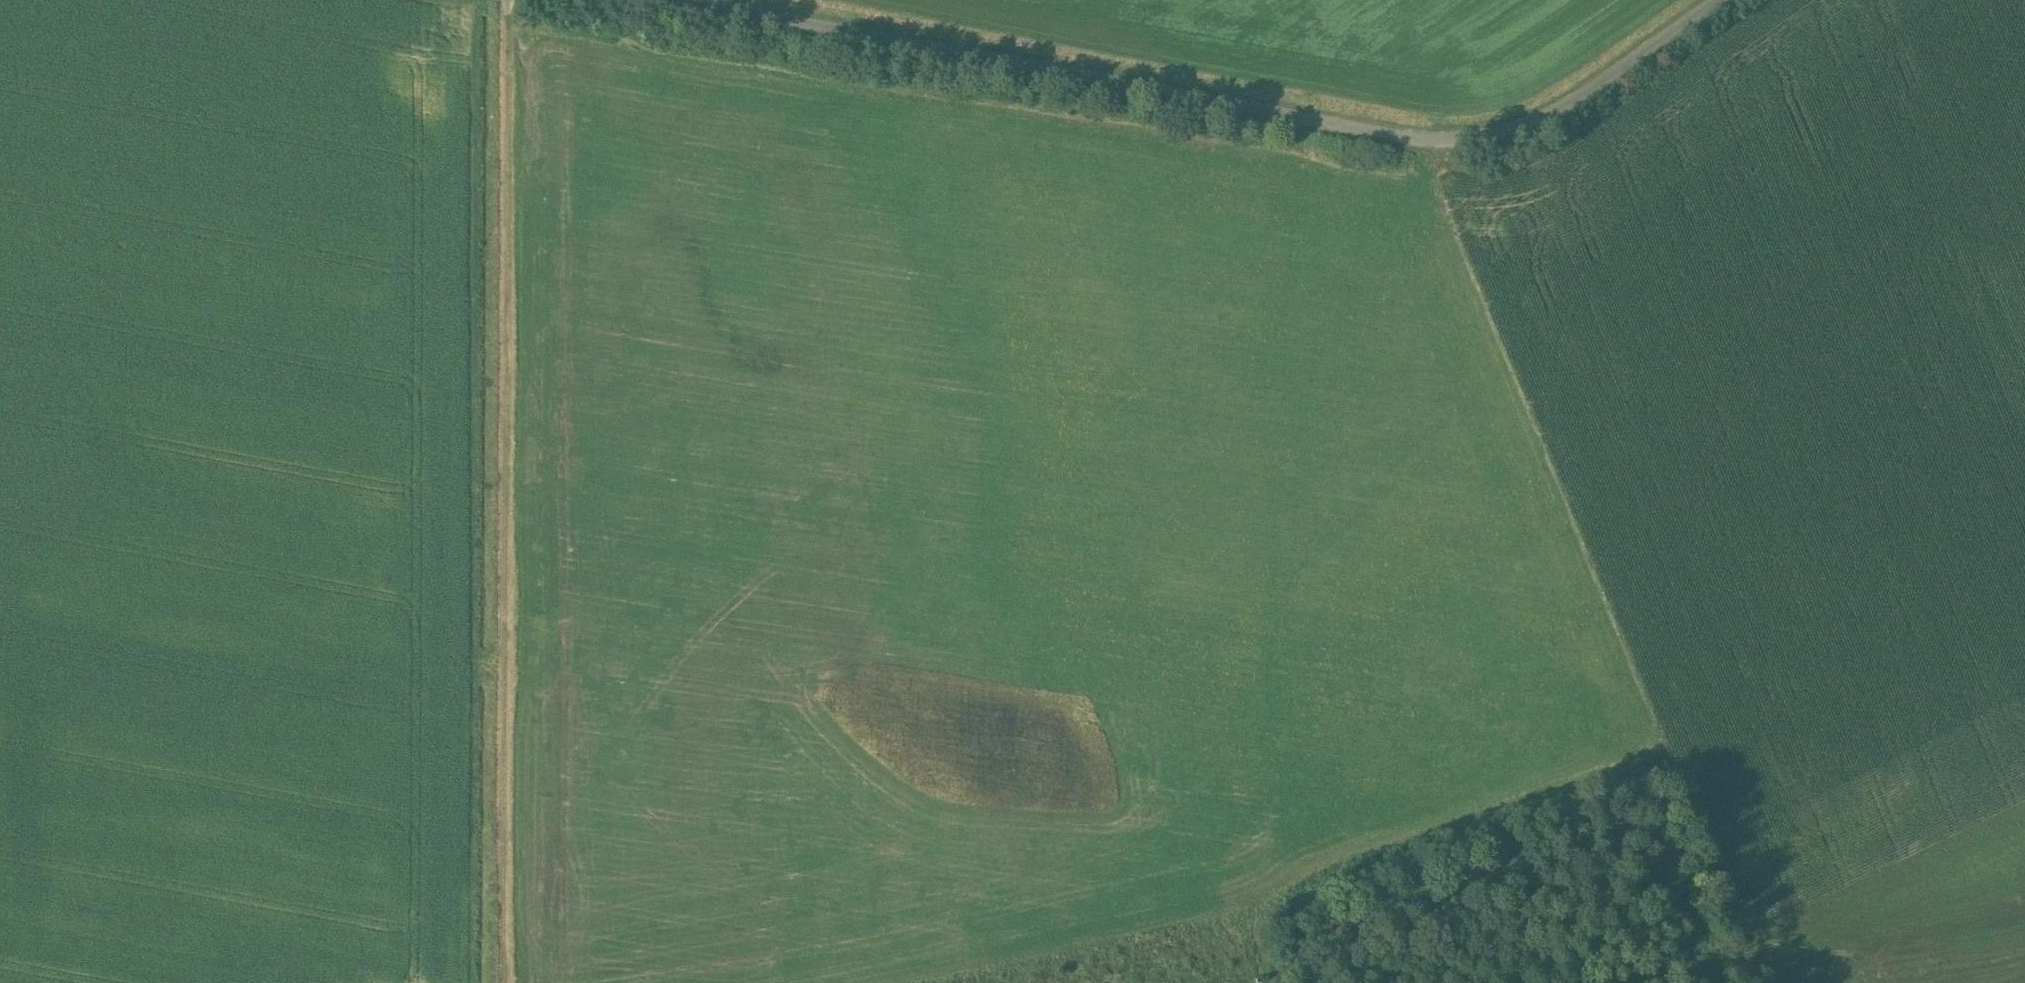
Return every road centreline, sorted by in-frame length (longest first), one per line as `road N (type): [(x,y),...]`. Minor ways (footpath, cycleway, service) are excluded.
road 1 (unclassified): [(687,0),(1438,138),(1489,135),(1553,111),(1714,0)]
road 2 (track): [(509,0),(505,982)]

